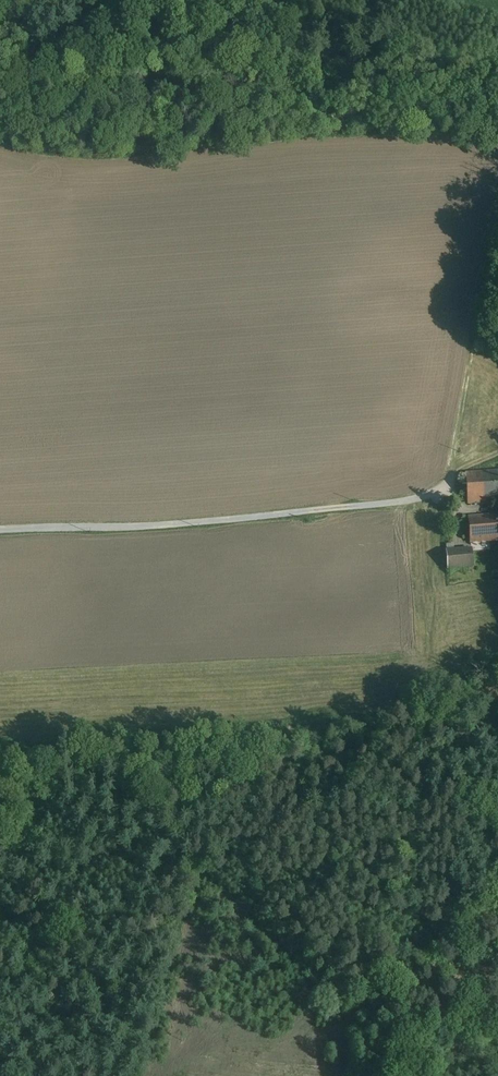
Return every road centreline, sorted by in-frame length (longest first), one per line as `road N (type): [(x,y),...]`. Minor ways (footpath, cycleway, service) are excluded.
road 1 (track): [(449,479),(497,244)]

